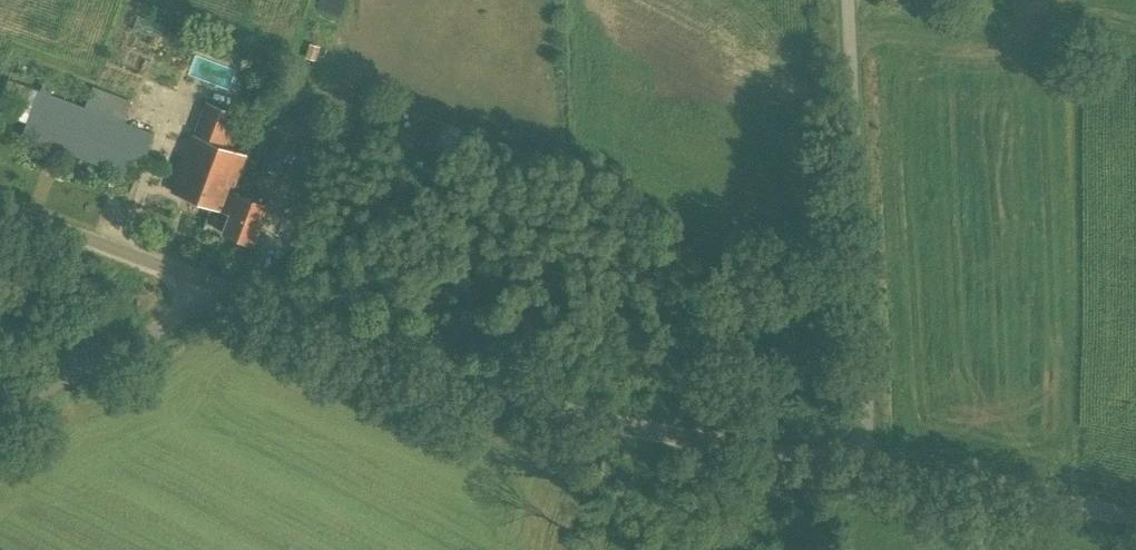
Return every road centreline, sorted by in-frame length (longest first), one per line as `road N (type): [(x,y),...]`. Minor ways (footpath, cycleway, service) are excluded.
road 1 (unclassified): [(866,469),(534,404),(214,290)]
road 2 (unclassified): [(866,469),(843,0)]
road 3 (unclassified): [(1135,516),(866,469)]
road 4 (unclassified): [(0,407),(214,290)]
road 5 (unclassified): [(214,290),(0,204)]

